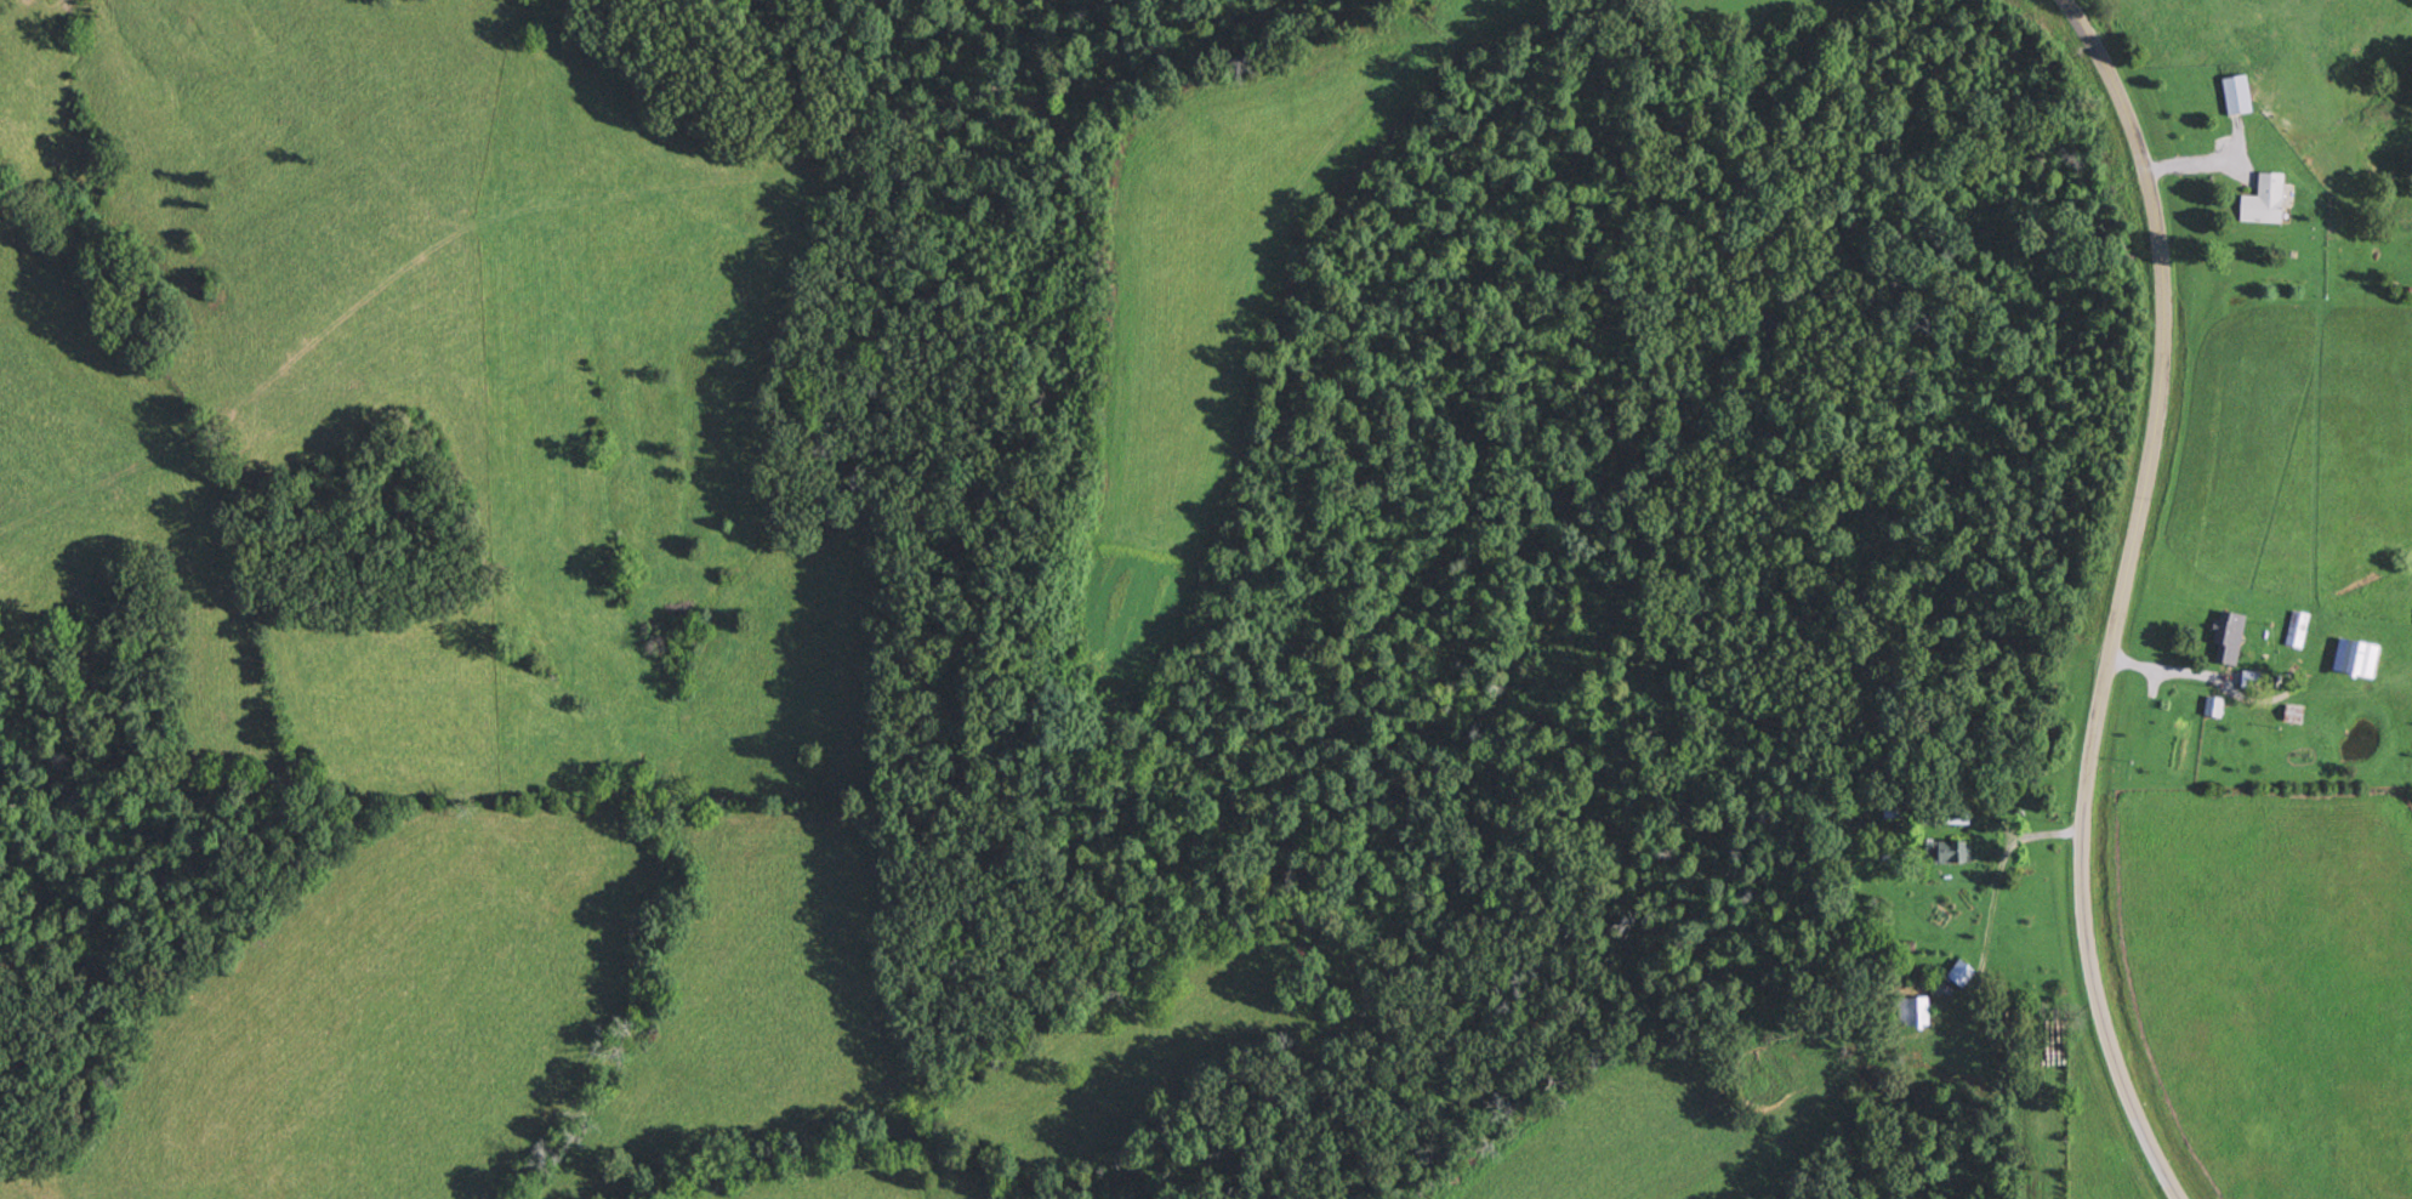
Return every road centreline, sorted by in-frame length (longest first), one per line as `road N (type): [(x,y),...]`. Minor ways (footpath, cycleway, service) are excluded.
road 1 (tertiary): [(2082,833),(2164,381),(2158,237),(2139,138),(2105,62),(2064,0)]
road 2 (tertiary): [(2082,833),(2094,1002),(2122,1092),(2173,1198)]
road 3 (residential): [(2082,833),(2020,837),(1993,910),(1978,1019),(1956,1040),(1917,1036)]

